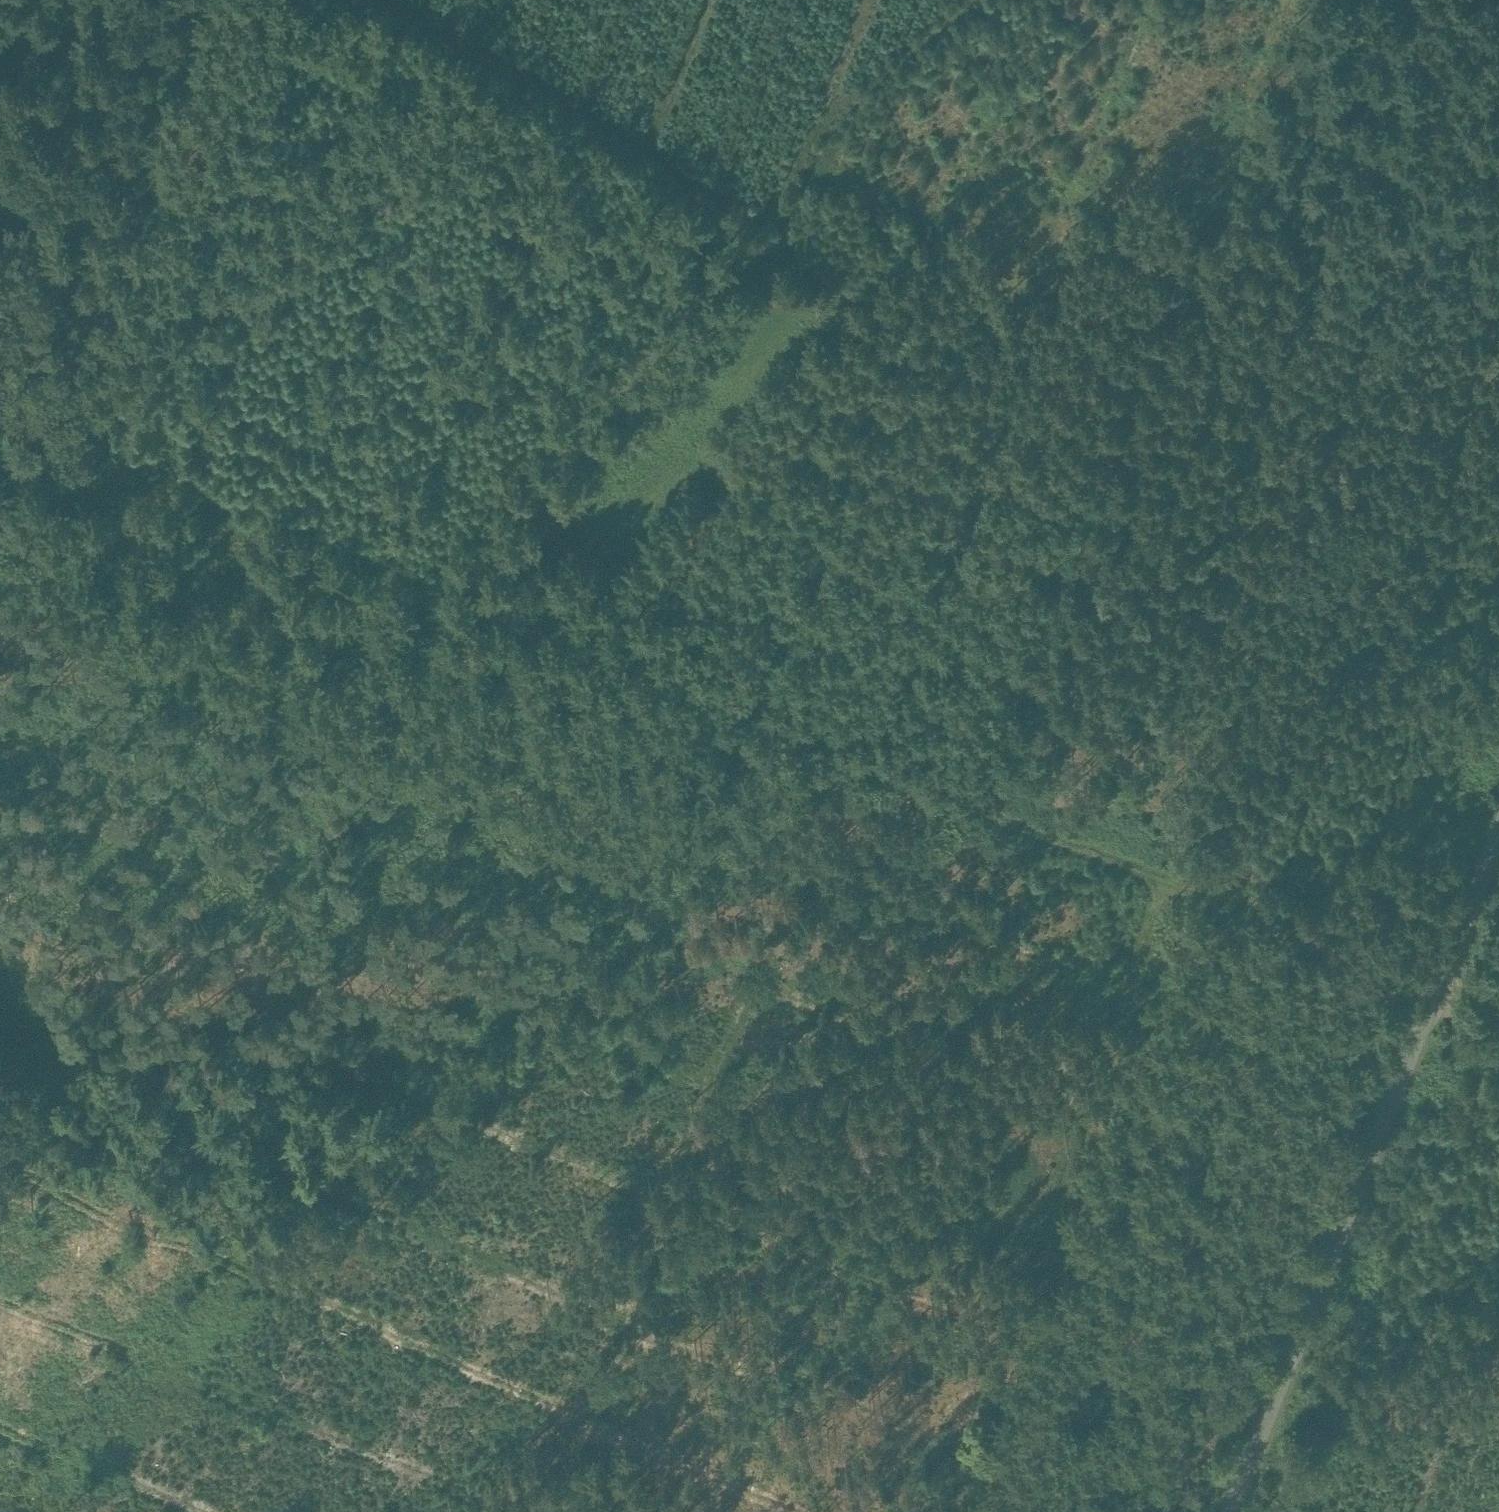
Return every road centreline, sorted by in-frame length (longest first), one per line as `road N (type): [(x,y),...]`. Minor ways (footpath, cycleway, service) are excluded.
road 1 (track): [(0,385),(1498,1027)]
road 2 (unclassified): [(1230,1511),(1498,824)]
road 3 (track): [(213,0),(0,512)]

